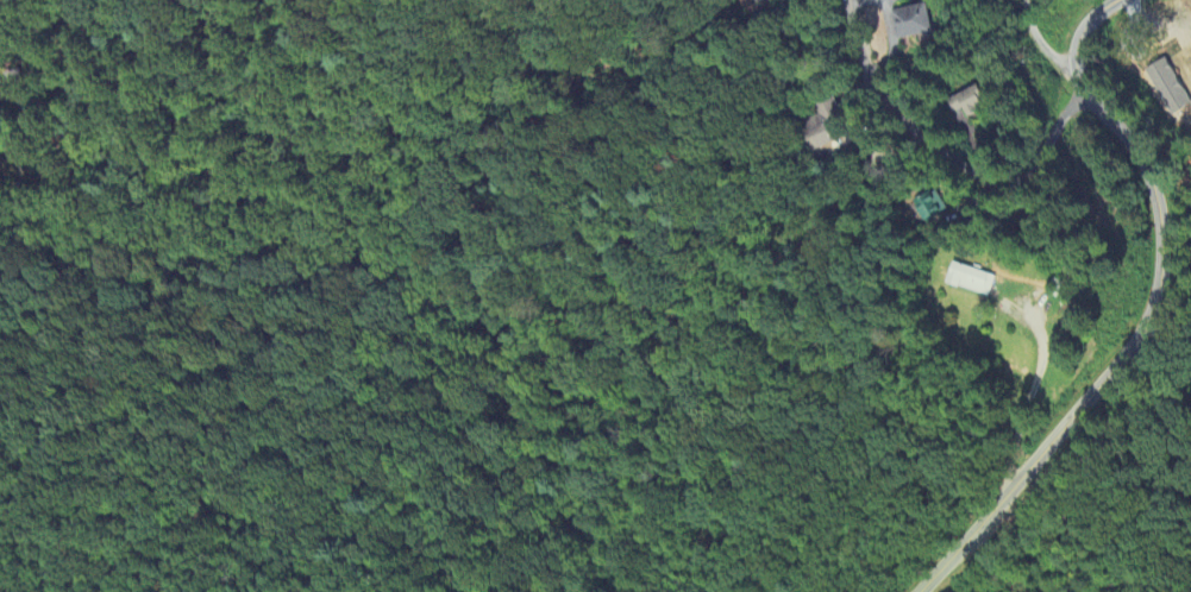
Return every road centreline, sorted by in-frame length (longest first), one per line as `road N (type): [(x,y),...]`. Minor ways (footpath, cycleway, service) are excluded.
road 1 (tertiary): [(923,591),(998,510),(1151,310),(1176,248),(1137,143),(1080,97),(1076,57),(1089,14),(1123,0)]
road 2 (residential): [(849,0),(871,77),(917,130),(989,184),(1024,183),(1080,97)]

